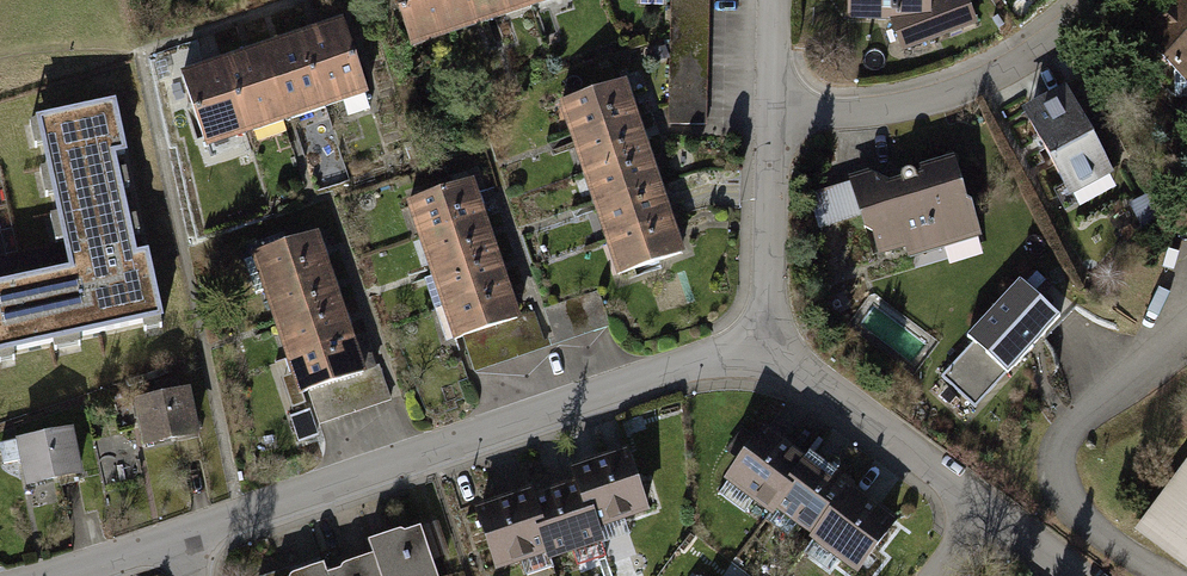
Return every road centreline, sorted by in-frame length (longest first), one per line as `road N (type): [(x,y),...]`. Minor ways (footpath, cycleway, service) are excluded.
road 1 (residential): [(186,537),(684,365),(768,359)]
road 2 (residential): [(1087,0),(1042,46),(965,88),(877,112),(777,115)]
road 3 (residential): [(768,359),(816,379),(987,509)]
road 4 (residential): [(777,115),(768,359)]
road 5 (residential): [(60,575),(186,537)]

